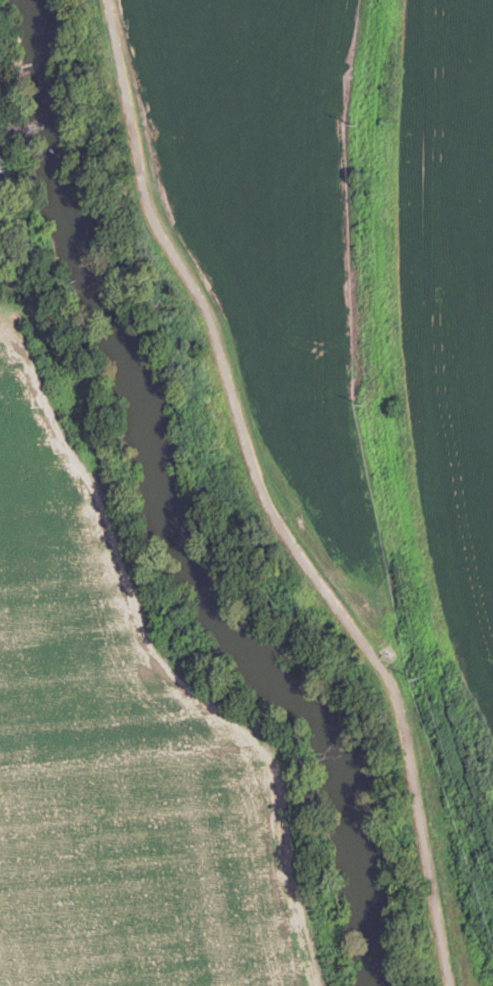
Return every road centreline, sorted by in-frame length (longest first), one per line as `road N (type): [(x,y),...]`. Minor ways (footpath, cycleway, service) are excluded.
road 1 (track): [(0,780),(225,760)]

